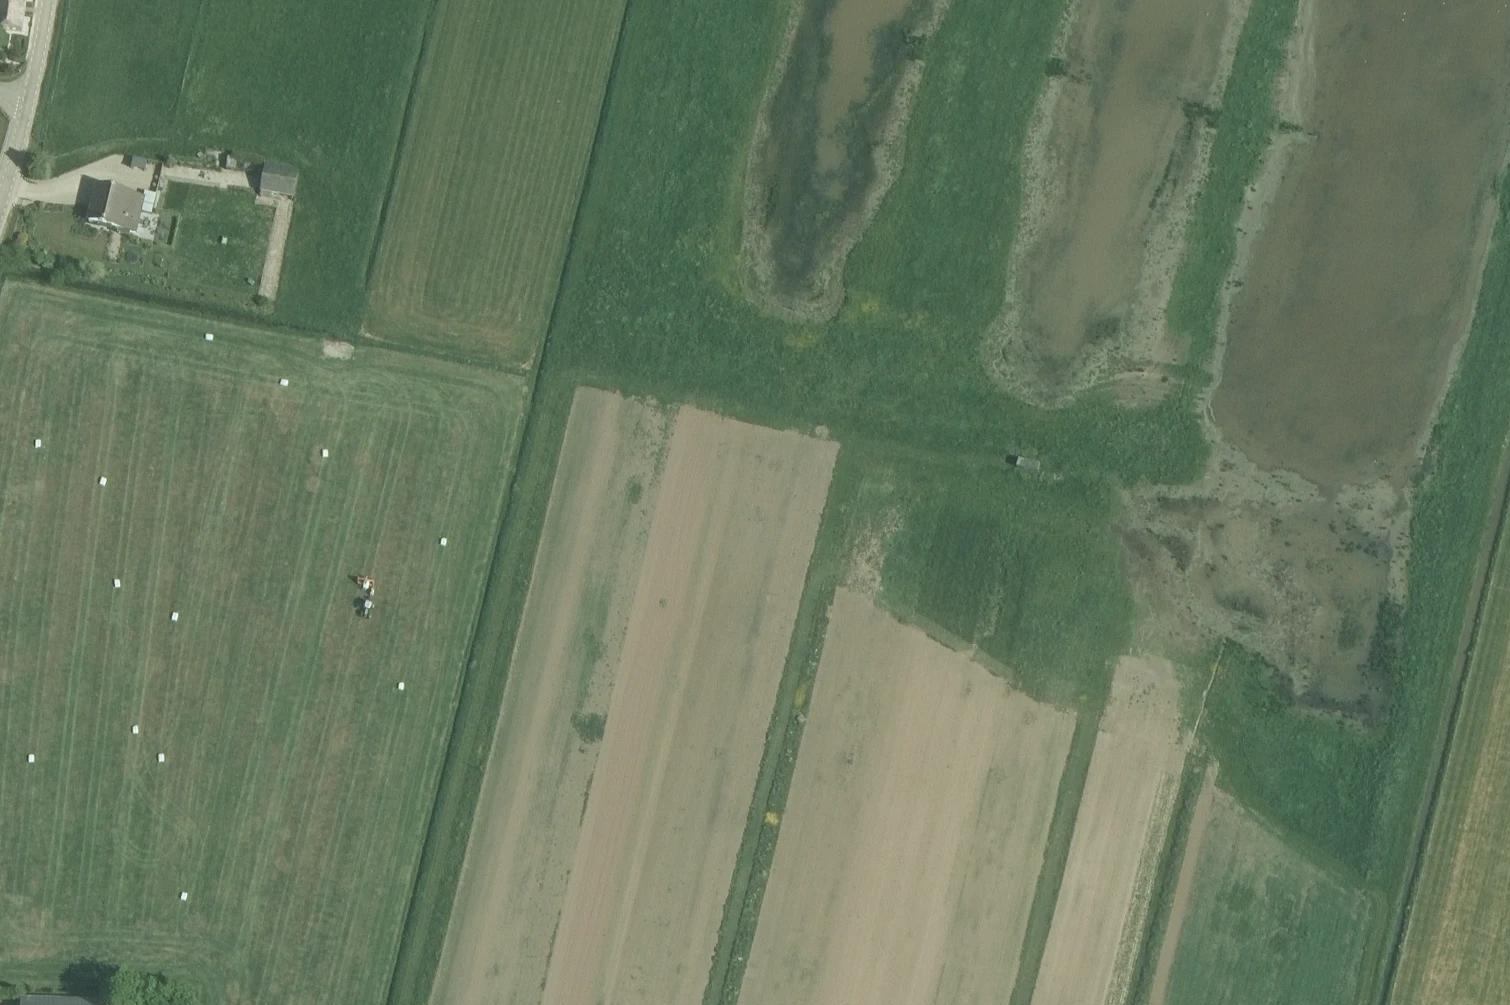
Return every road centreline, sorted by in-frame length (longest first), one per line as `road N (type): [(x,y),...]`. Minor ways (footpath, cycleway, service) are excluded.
road 1 (residential): [(0,218),(50,0)]

